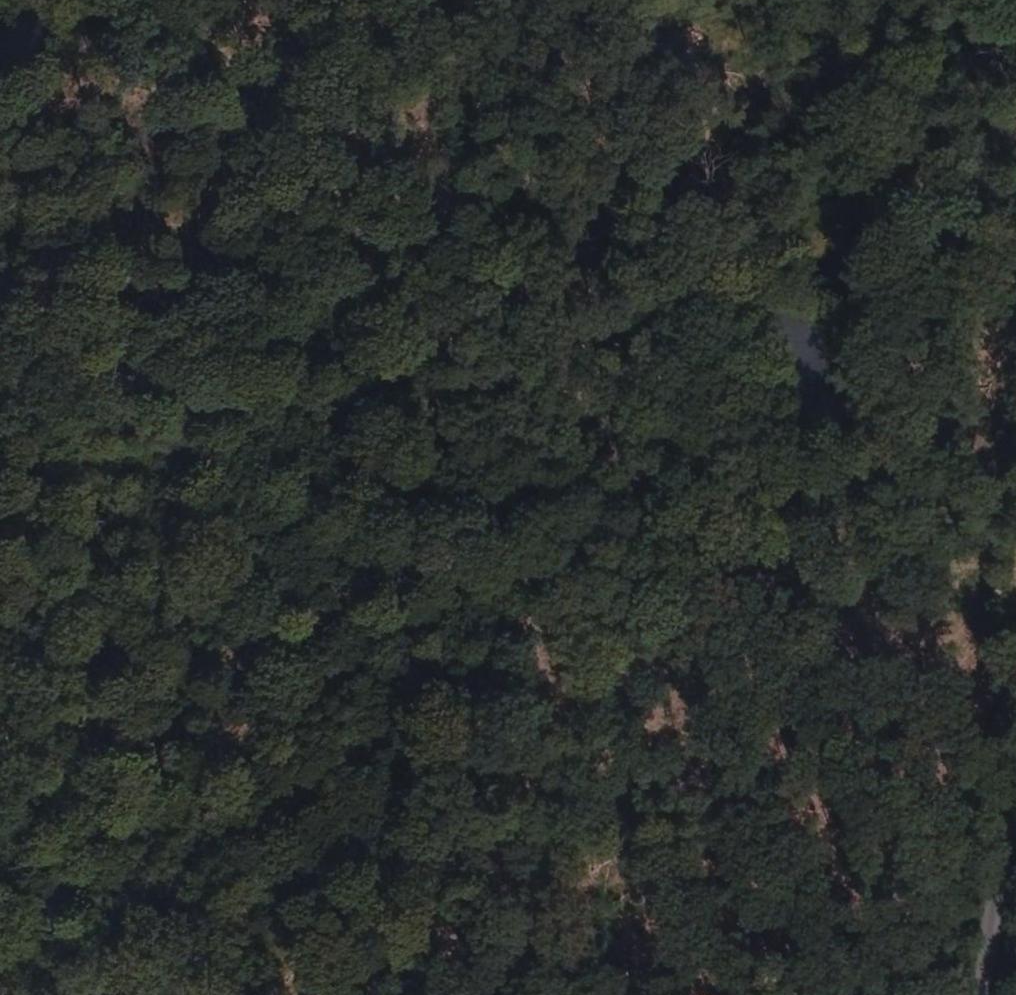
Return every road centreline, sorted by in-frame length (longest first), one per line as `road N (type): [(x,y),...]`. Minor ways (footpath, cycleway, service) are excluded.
road 1 (unclassified): [(1015,749),(984,994)]

